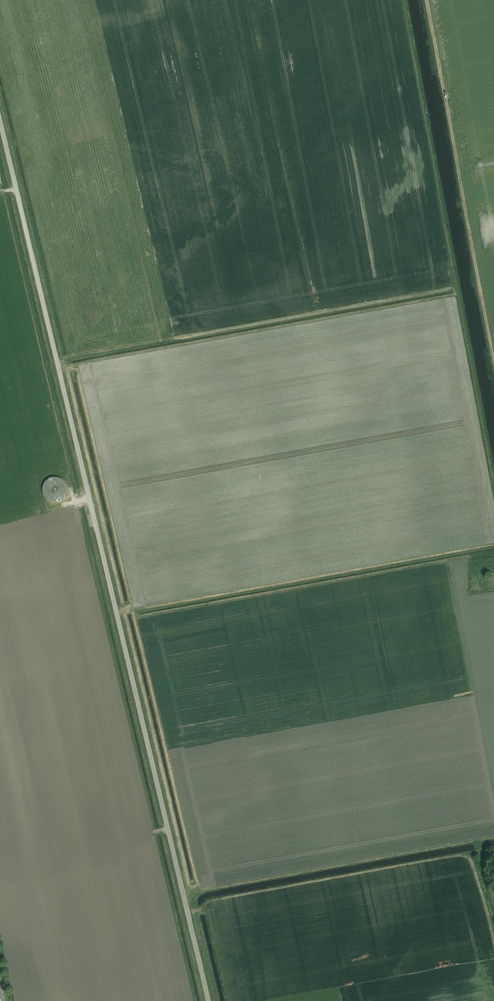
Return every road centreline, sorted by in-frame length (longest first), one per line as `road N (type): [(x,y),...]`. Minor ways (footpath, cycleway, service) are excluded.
road 1 (unclassified): [(209,1000),(0,124)]

